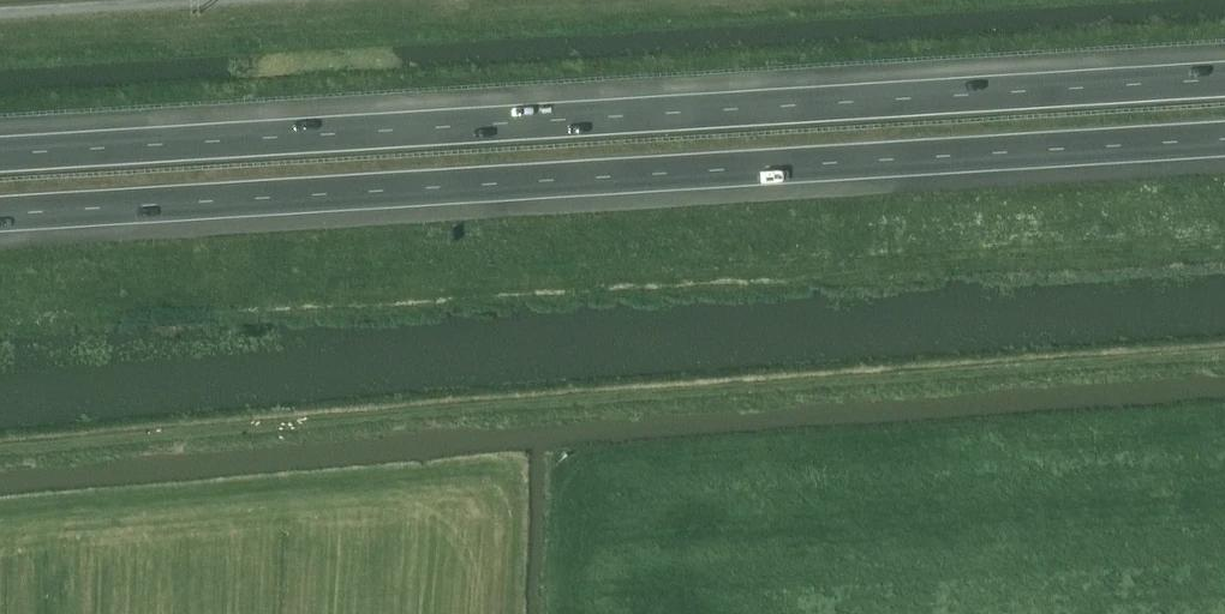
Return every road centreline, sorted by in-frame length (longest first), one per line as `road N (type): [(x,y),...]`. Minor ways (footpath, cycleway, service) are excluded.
road 1 (motorway): [(0,215),(1224,139)]
road 2 (motorway): [(1224,80),(0,155)]

